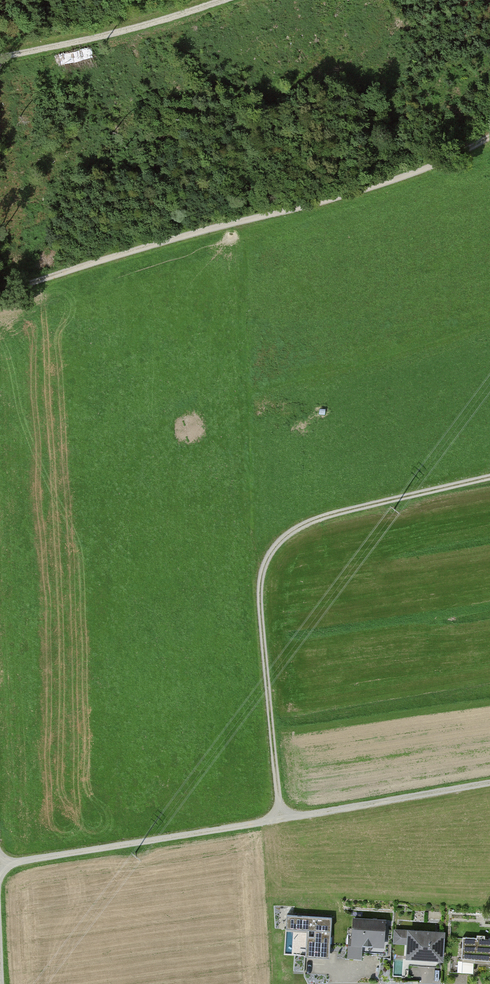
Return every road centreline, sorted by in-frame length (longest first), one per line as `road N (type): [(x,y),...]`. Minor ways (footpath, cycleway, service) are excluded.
road 1 (track): [(0,300),(26,294),(59,269),(372,187),(489,138)]
road 2 (track): [(489,475),(325,516),(287,534),(270,554),(260,633),(270,822)]
road 3 (track): [(1,873),(489,781)]
road 4 (track): [(0,51),(209,0)]
road 5 (track): [(4,983),(0,855)]

